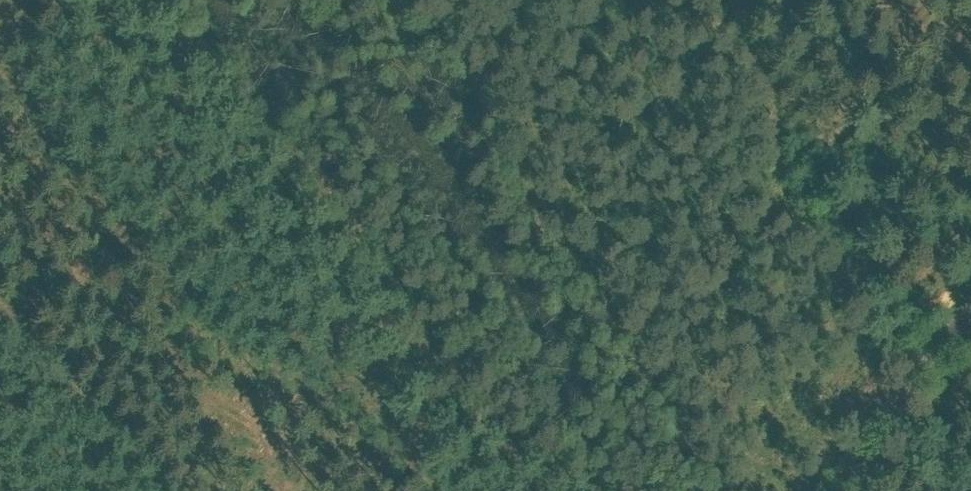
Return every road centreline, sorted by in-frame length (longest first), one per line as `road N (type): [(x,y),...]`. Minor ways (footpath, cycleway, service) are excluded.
road 1 (track): [(970,322),(834,490)]

